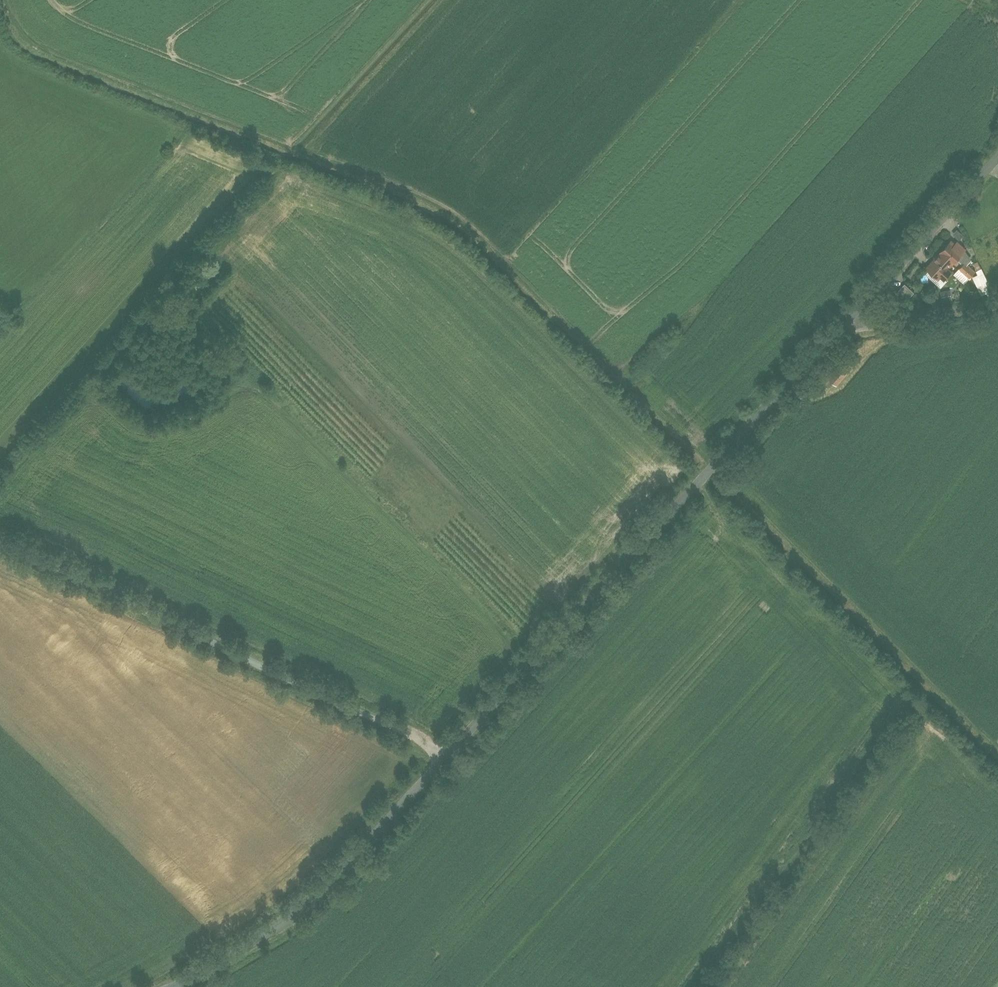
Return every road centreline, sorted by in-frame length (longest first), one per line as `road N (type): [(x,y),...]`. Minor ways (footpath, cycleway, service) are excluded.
road 1 (residential): [(850,321),(446,759)]
road 2 (unclassified): [(446,759),(408,733),(0,543)]
road 3 (residential): [(446,759),(319,893),(273,930),(168,986)]
road 4 (residential): [(997,158),(850,321)]
road 5 (residential): [(997,303),(885,326),(850,321)]

